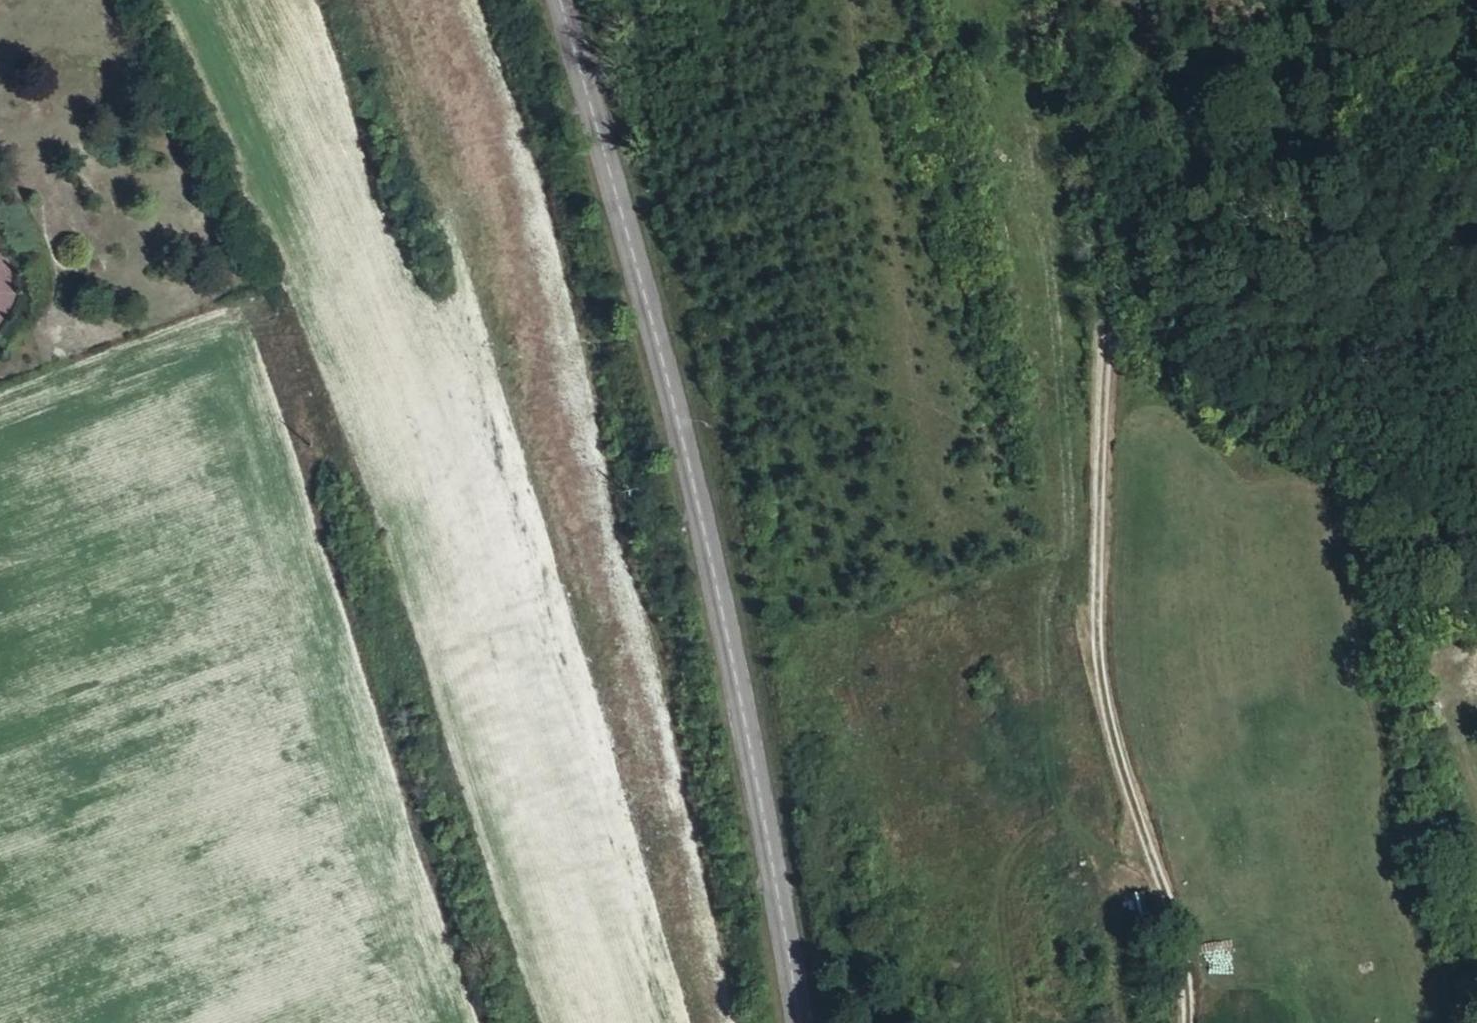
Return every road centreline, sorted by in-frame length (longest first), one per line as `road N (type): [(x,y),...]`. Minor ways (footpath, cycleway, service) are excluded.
road 1 (tertiary): [(799,1022),(737,664),(638,272),(558,0)]
road 2 (track): [(1189,1022),(1183,963),(1133,816),(1095,653),(1112,252),(1063,0)]

